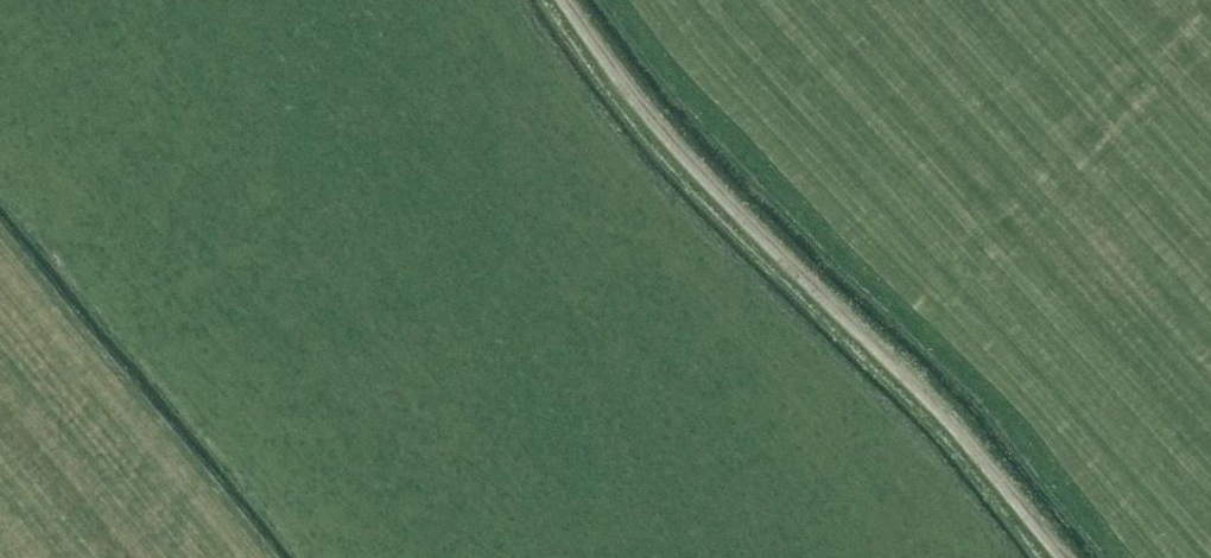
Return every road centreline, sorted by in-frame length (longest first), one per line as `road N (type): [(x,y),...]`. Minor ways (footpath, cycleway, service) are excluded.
road 1 (unclassified): [(1070,557),(968,431),(676,135),(573,0)]

